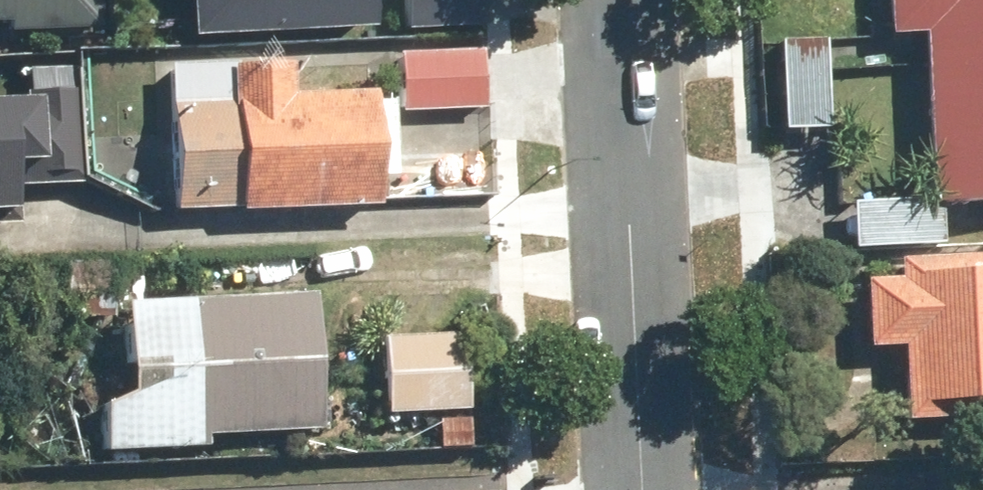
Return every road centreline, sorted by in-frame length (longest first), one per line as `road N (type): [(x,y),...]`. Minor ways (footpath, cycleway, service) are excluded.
road 1 (tertiary): [(639,489),(614,0)]

